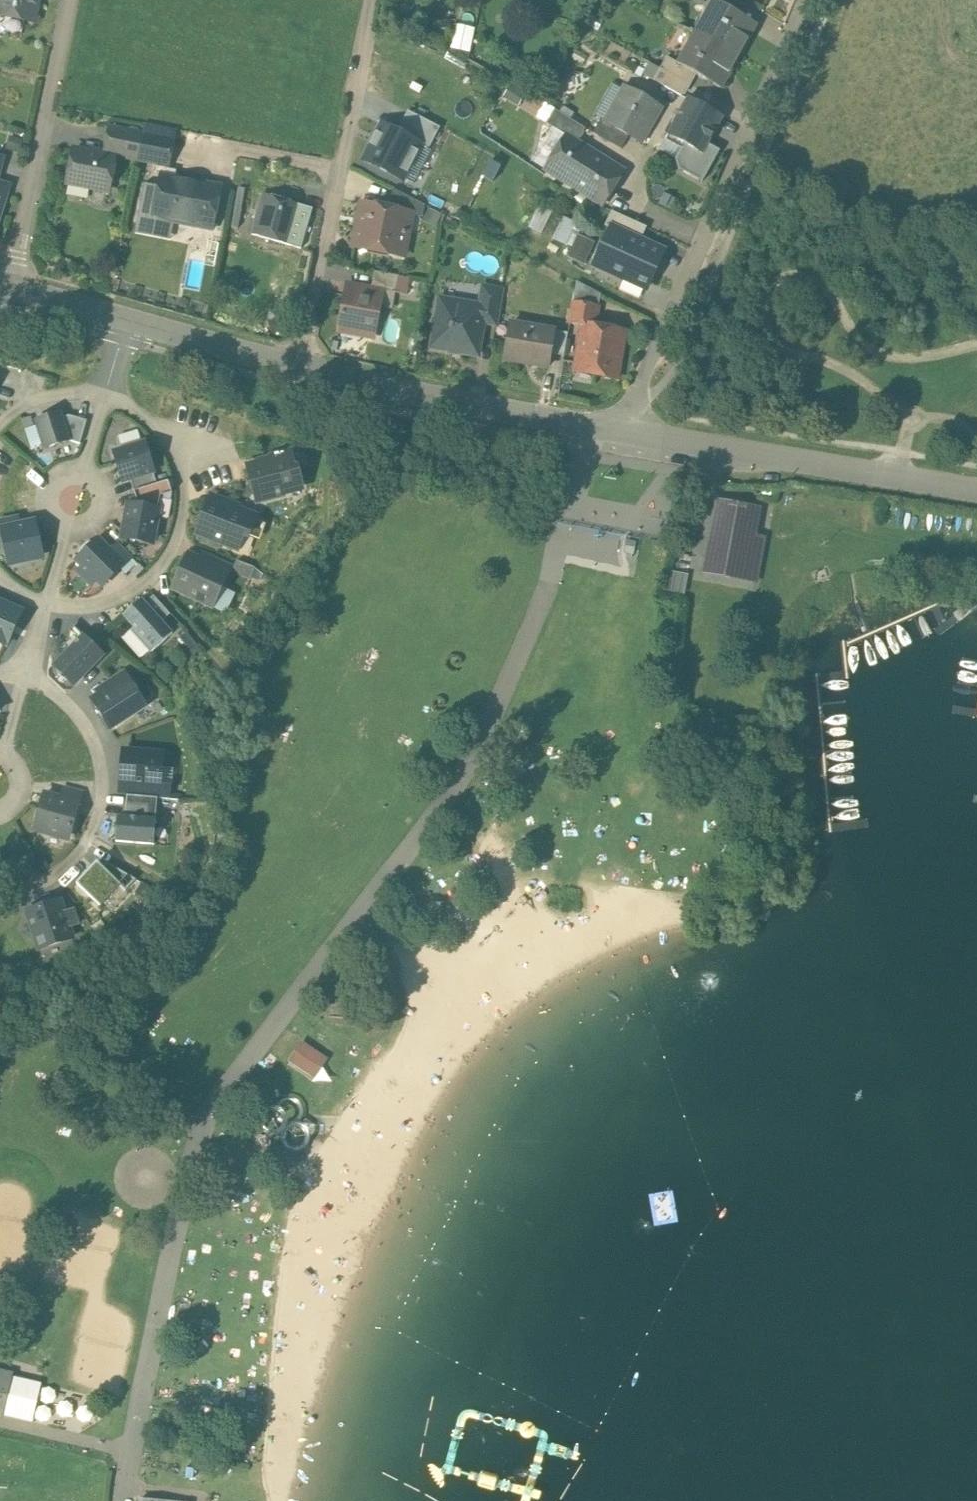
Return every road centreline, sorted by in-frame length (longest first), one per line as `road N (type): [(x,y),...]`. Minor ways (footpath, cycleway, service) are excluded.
road 1 (residential): [(624,432),(808,0)]
road 2 (residential): [(302,366),(372,0)]
road 3 (residential): [(624,432),(976,490)]
road 4 (residential): [(46,604),(98,606),(126,595),(169,555),(180,528),(180,469),(168,441),(149,419),(106,396)]
road 5 (residential): [(302,366),(624,432)]
road 6 (residential): [(0,890),(42,879),(78,850),(100,782),(84,725),(65,702),(22,676)]
road 7 (residential): [(65,0),(9,285)]
road 8 (residential): [(127,319),(302,366)]
road 9 (residential): [(9,285),(127,319)]

